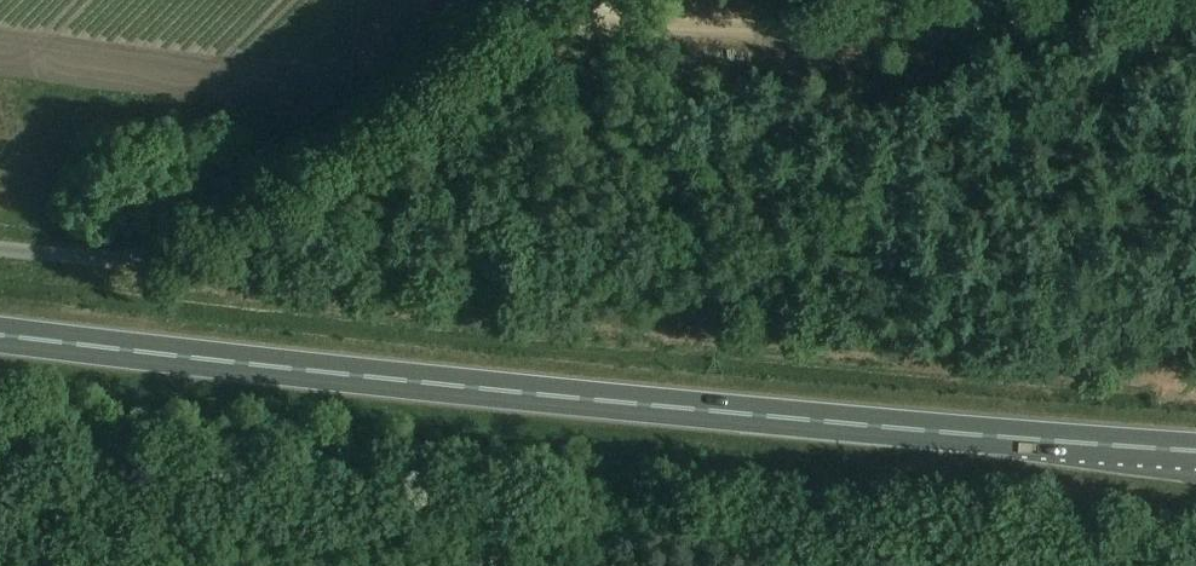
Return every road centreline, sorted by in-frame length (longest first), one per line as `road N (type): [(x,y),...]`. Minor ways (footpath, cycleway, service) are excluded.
road 1 (trunk): [(1195,451),(538,395),(0,334)]
road 2 (track): [(1195,22),(505,18)]
road 3 (unclassified): [(505,18),(147,254),(101,260),(0,248)]

